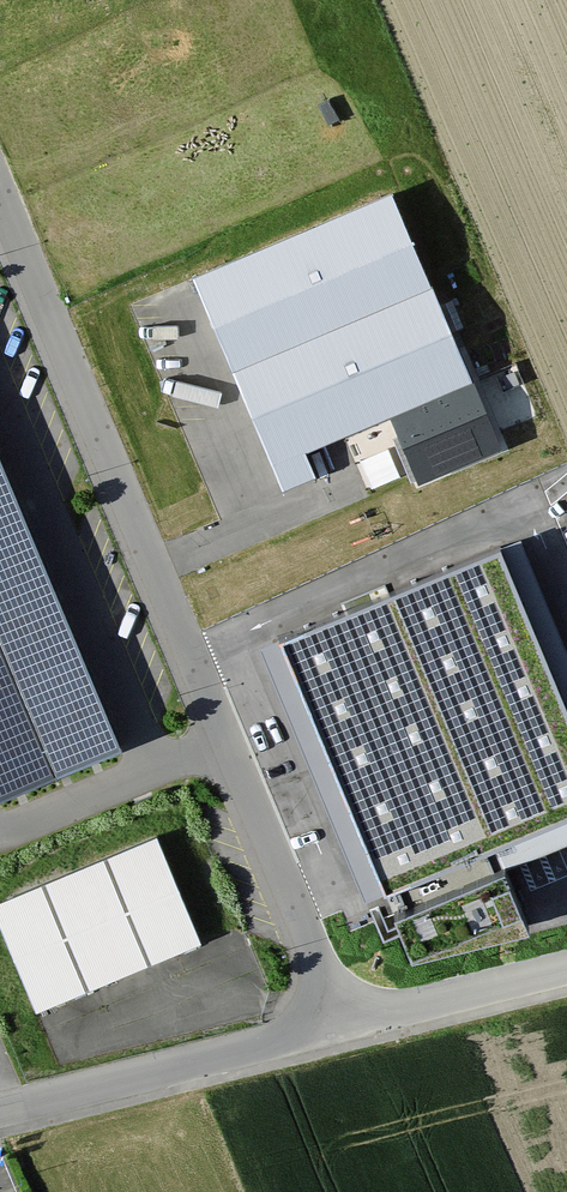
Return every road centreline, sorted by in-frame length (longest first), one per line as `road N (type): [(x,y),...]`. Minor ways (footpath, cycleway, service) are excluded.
road 1 (residential): [(354,1023),(0,199)]

